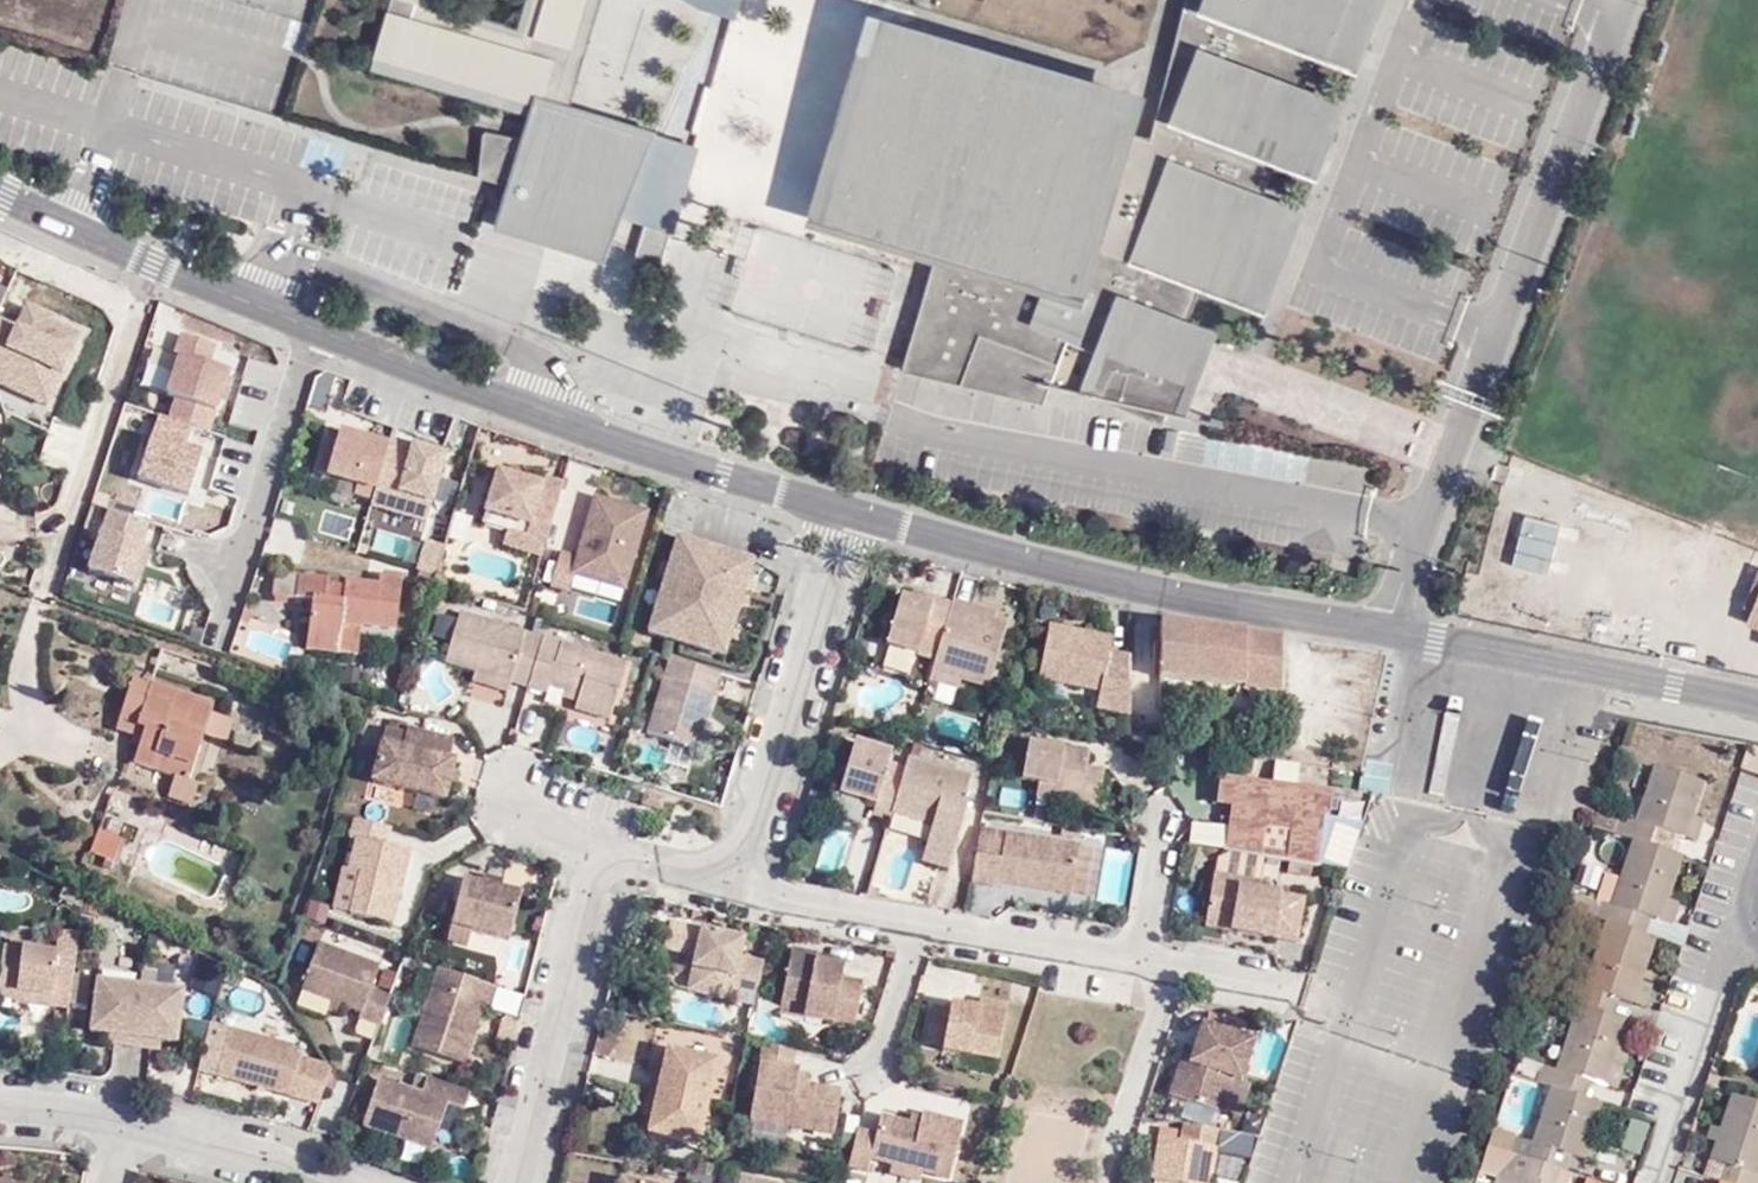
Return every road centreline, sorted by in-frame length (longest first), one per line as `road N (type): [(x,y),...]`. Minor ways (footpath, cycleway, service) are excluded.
road 1 (unclassified): [(1757,702),(1162,589),(849,515)]
road 2 (unclassified): [(849,515),(486,394),(0,191)]
road 3 (residential): [(749,892),(849,515)]
road 4 (residential): [(612,875),(581,928),(518,1182)]
road 5 (residential): [(1736,938),(1654,1182)]
road 6 (residential): [(1143,962),(918,925)]
road 7 (residential): [(1351,1017),(1143,962)]
road 8 (residential): [(298,1182),(126,1129)]
road 9 (residential): [(918,925),(749,892)]
road 10 (residential): [(918,925),(879,1073)]
road 11 (residential): [(1143,962),(1164,822)]
road 12 (residential): [(749,892),(634,870),(612,875)]
road 13 (residential): [(612,875),(598,836),(508,805)]
road 14 (residential): [(126,1129),(0,1106)]

